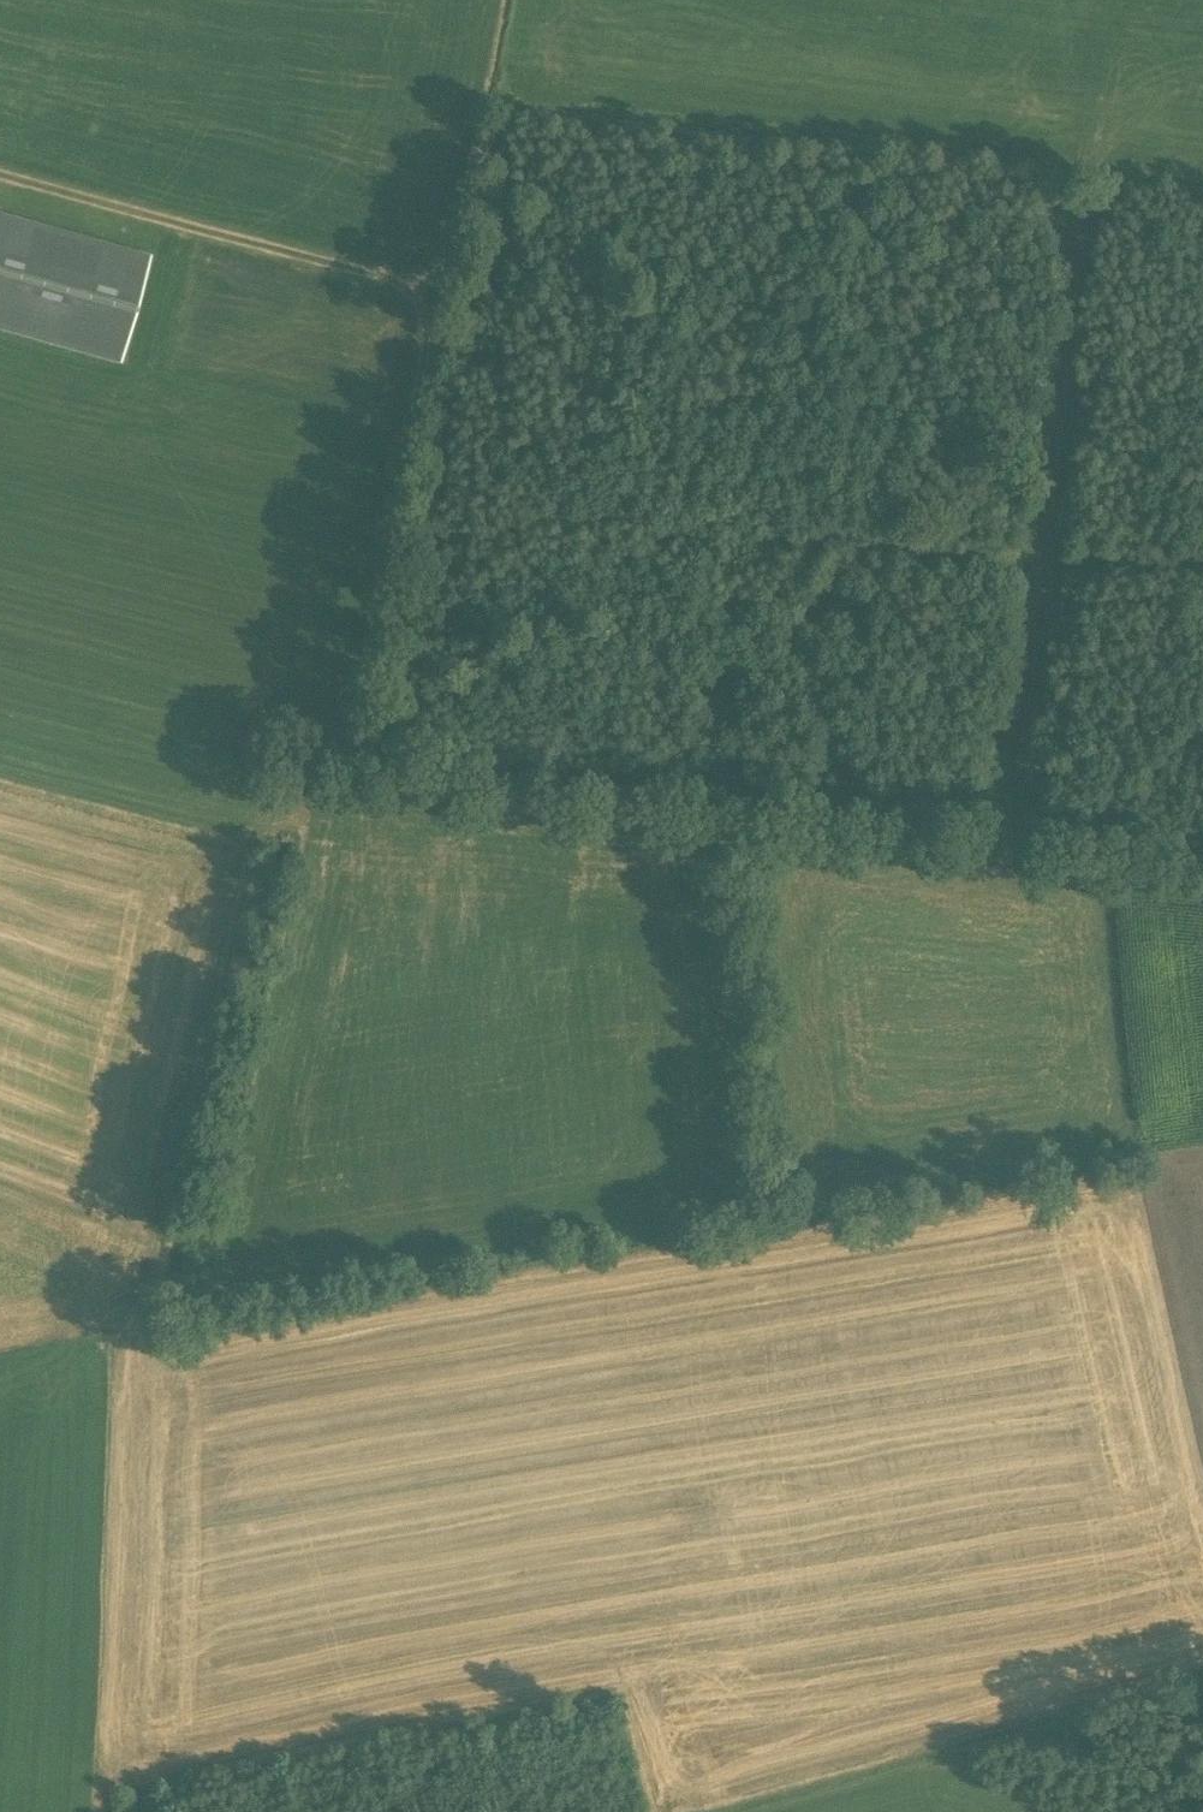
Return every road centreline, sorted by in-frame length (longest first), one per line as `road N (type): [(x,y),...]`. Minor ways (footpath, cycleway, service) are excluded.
road 1 (track): [(1202,872),(362,774),(427,335),(414,291),(0,172)]

